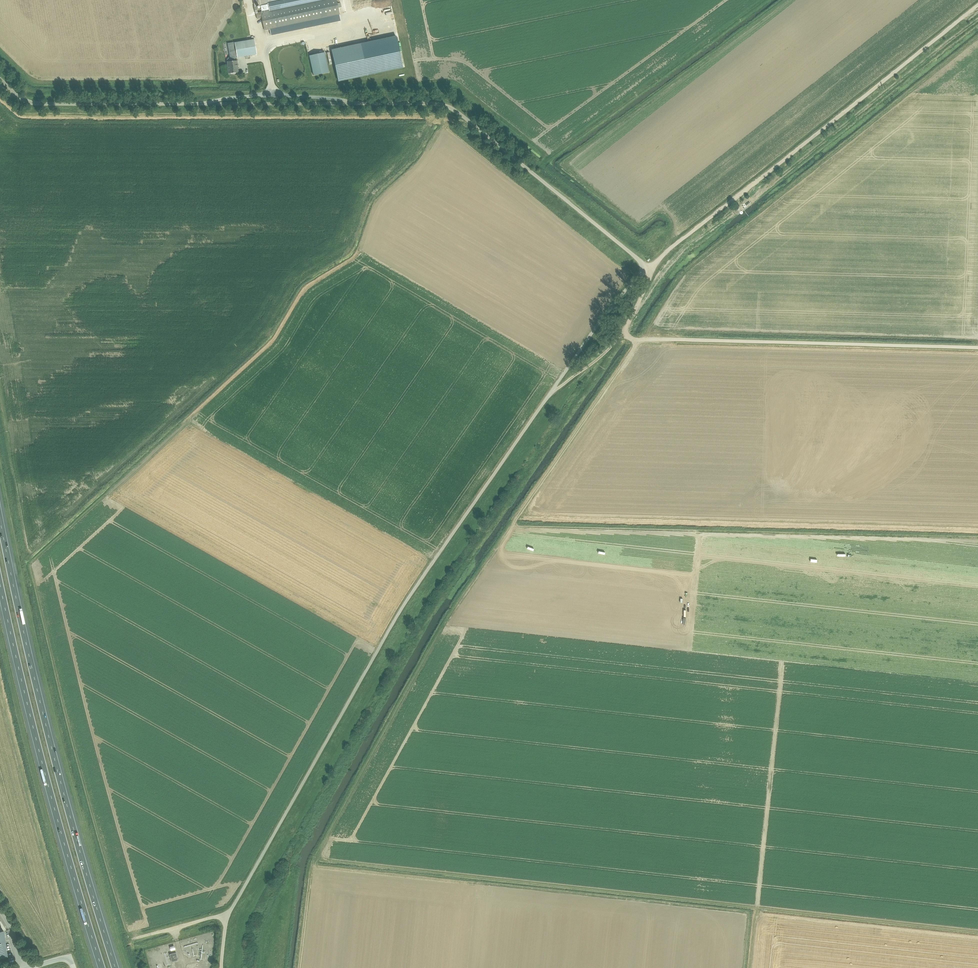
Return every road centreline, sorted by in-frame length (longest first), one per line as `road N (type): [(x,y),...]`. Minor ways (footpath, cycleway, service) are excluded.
road 1 (unclassified): [(221,967),(227,916),(402,607),(601,319),(646,269),(451,108),(358,104)]
road 2 (motorway): [(115,967),(51,746),(0,519)]
road 3 (track): [(977,6),(646,269)]
road 4 (motorway): [(0,584),(102,967)]
road 5 (track): [(626,332),(639,340),(977,346)]
road 6 (unclassified): [(205,104),(37,104),(0,79)]
road 7 (unclassified): [(205,104),(272,94),(358,104)]
road 8 (unclassified): [(358,104),(205,104)]

